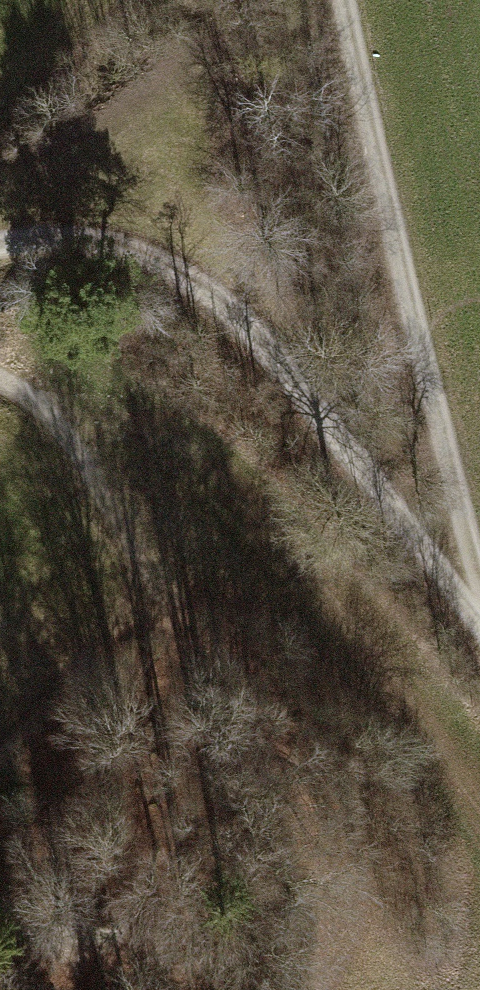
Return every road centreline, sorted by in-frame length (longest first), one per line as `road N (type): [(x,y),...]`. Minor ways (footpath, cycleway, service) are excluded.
road 1 (track): [(0,242),(60,240),(182,277),(267,353),(479,621)]
road 2 (track): [(479,587),(342,0)]
road 3 (track): [(0,379),(65,436),(144,571)]

